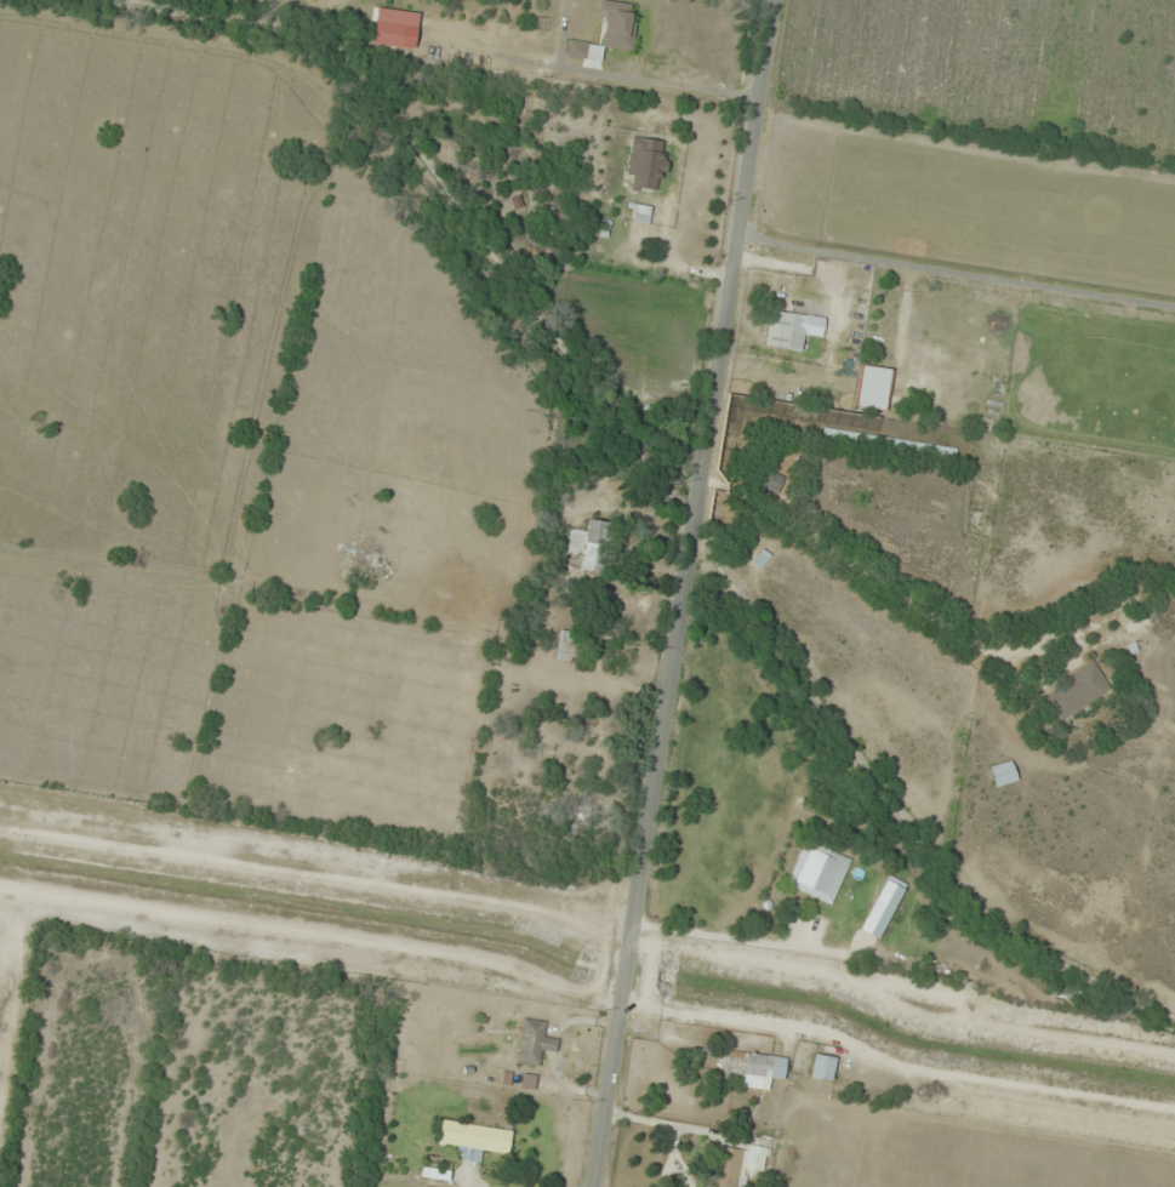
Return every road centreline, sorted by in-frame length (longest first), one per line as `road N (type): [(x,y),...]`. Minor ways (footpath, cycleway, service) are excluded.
road 1 (tertiary): [(590,1186),(771,0)]

